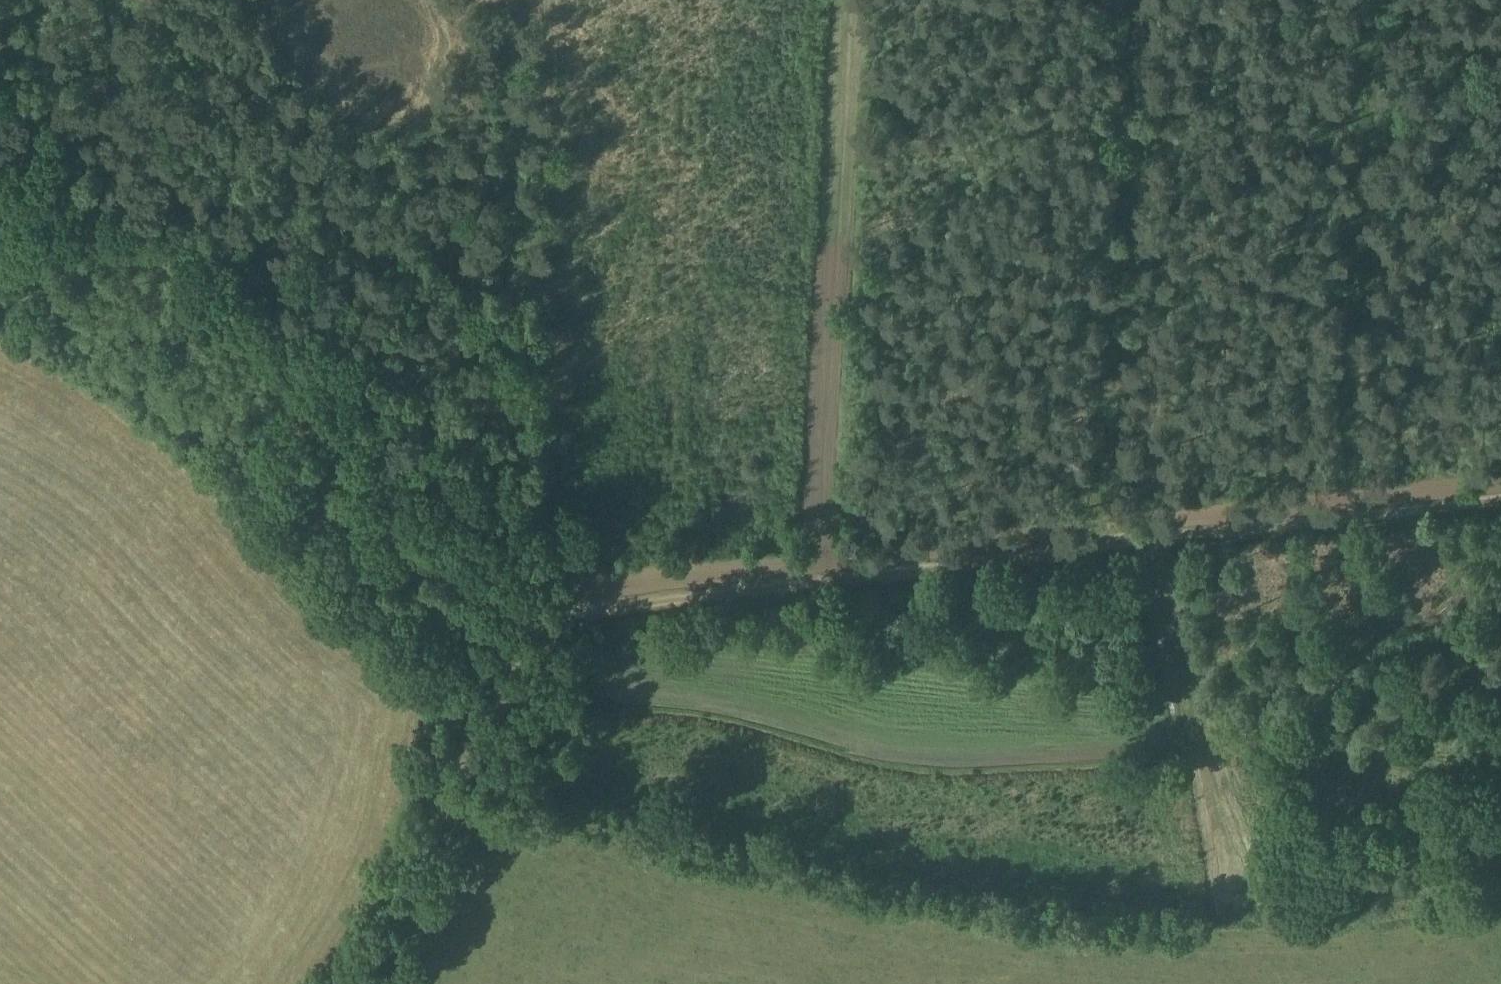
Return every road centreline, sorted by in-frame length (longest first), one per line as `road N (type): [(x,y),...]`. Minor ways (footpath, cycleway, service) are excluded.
road 1 (track): [(348,983),(549,614),(605,599),(823,584),(1114,539),(1118,176),(1130,0)]
road 2 (track): [(1238,921),(1154,535)]
road 3 (track): [(1500,495),(1114,539)]

